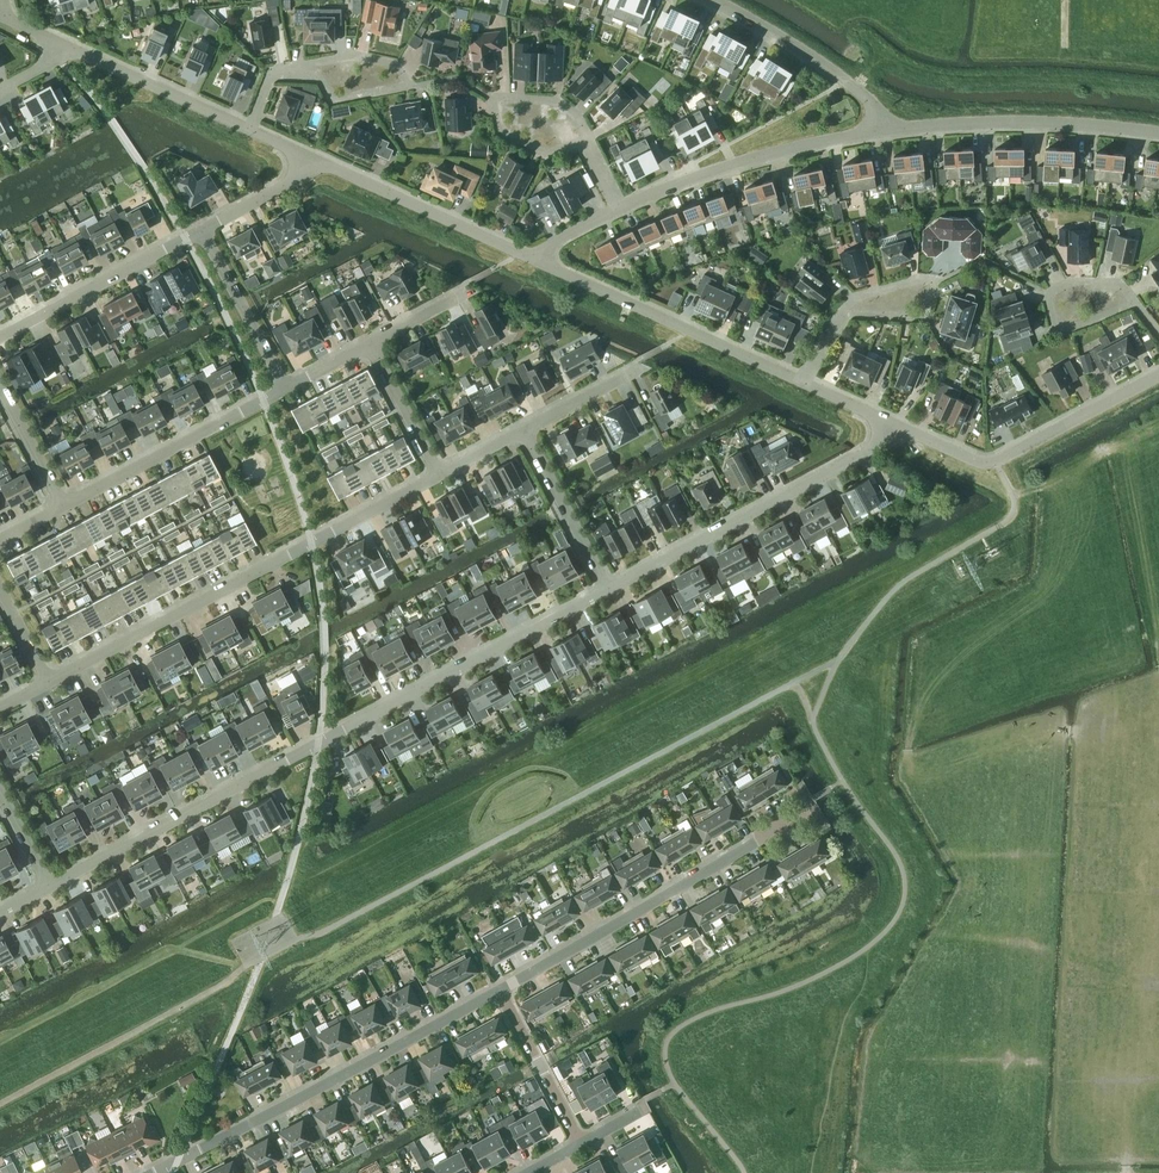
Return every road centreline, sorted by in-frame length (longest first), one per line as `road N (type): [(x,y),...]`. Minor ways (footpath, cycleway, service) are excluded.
road 1 (residential): [(51,886),(609,589)]
road 2 (residential): [(46,683),(437,475)]
road 3 (residential): [(151,1172),(500,990)]
road 4 (residential): [(500,990),(755,843),(807,802)]
road 5 (residential): [(609,589),(907,431)]
road 6 (residential): [(802,383),(526,255)]
road 7 (residential): [(270,72),(357,54),(393,62),(413,86),(334,98),(310,72),(298,73)]
road 8 (residential): [(1158,376),(996,462),(907,431)]
road 9 (residential): [(886,132),(761,157),(624,208)]
road 10 (residential): [(1158,133),(1036,122),(886,132)]
road 11 (residential): [(61,507),(284,388)]
road 12 (residential): [(526,255),(310,160)]
road 13 (residential): [(0,337),(200,230)]
road 14 (residential): [(707,0),(838,78),(886,132)]
road 15 (residential): [(840,316),(924,318),(934,284),(856,299)]
road 16 (residential): [(249,130),(69,47)]
road 17 (residential): [(587,137),(556,104),(493,99),(499,133),(546,158)]
road 18 (residential): [(1135,303),(1119,282),(1070,282),(1048,294),(1057,323),(1106,315)]
road 19 (residential): [(609,589),(524,430)]
road 20 (residential): [(284,388),(200,230)]
road 21 (residential): [(581,1143),(500,990)]
road 22 (residential): [(437,475),(368,344)]
road 23 (residential): [(200,230),(305,173),(310,160)]
road 24 (residential): [(61,507),(0,390)]

